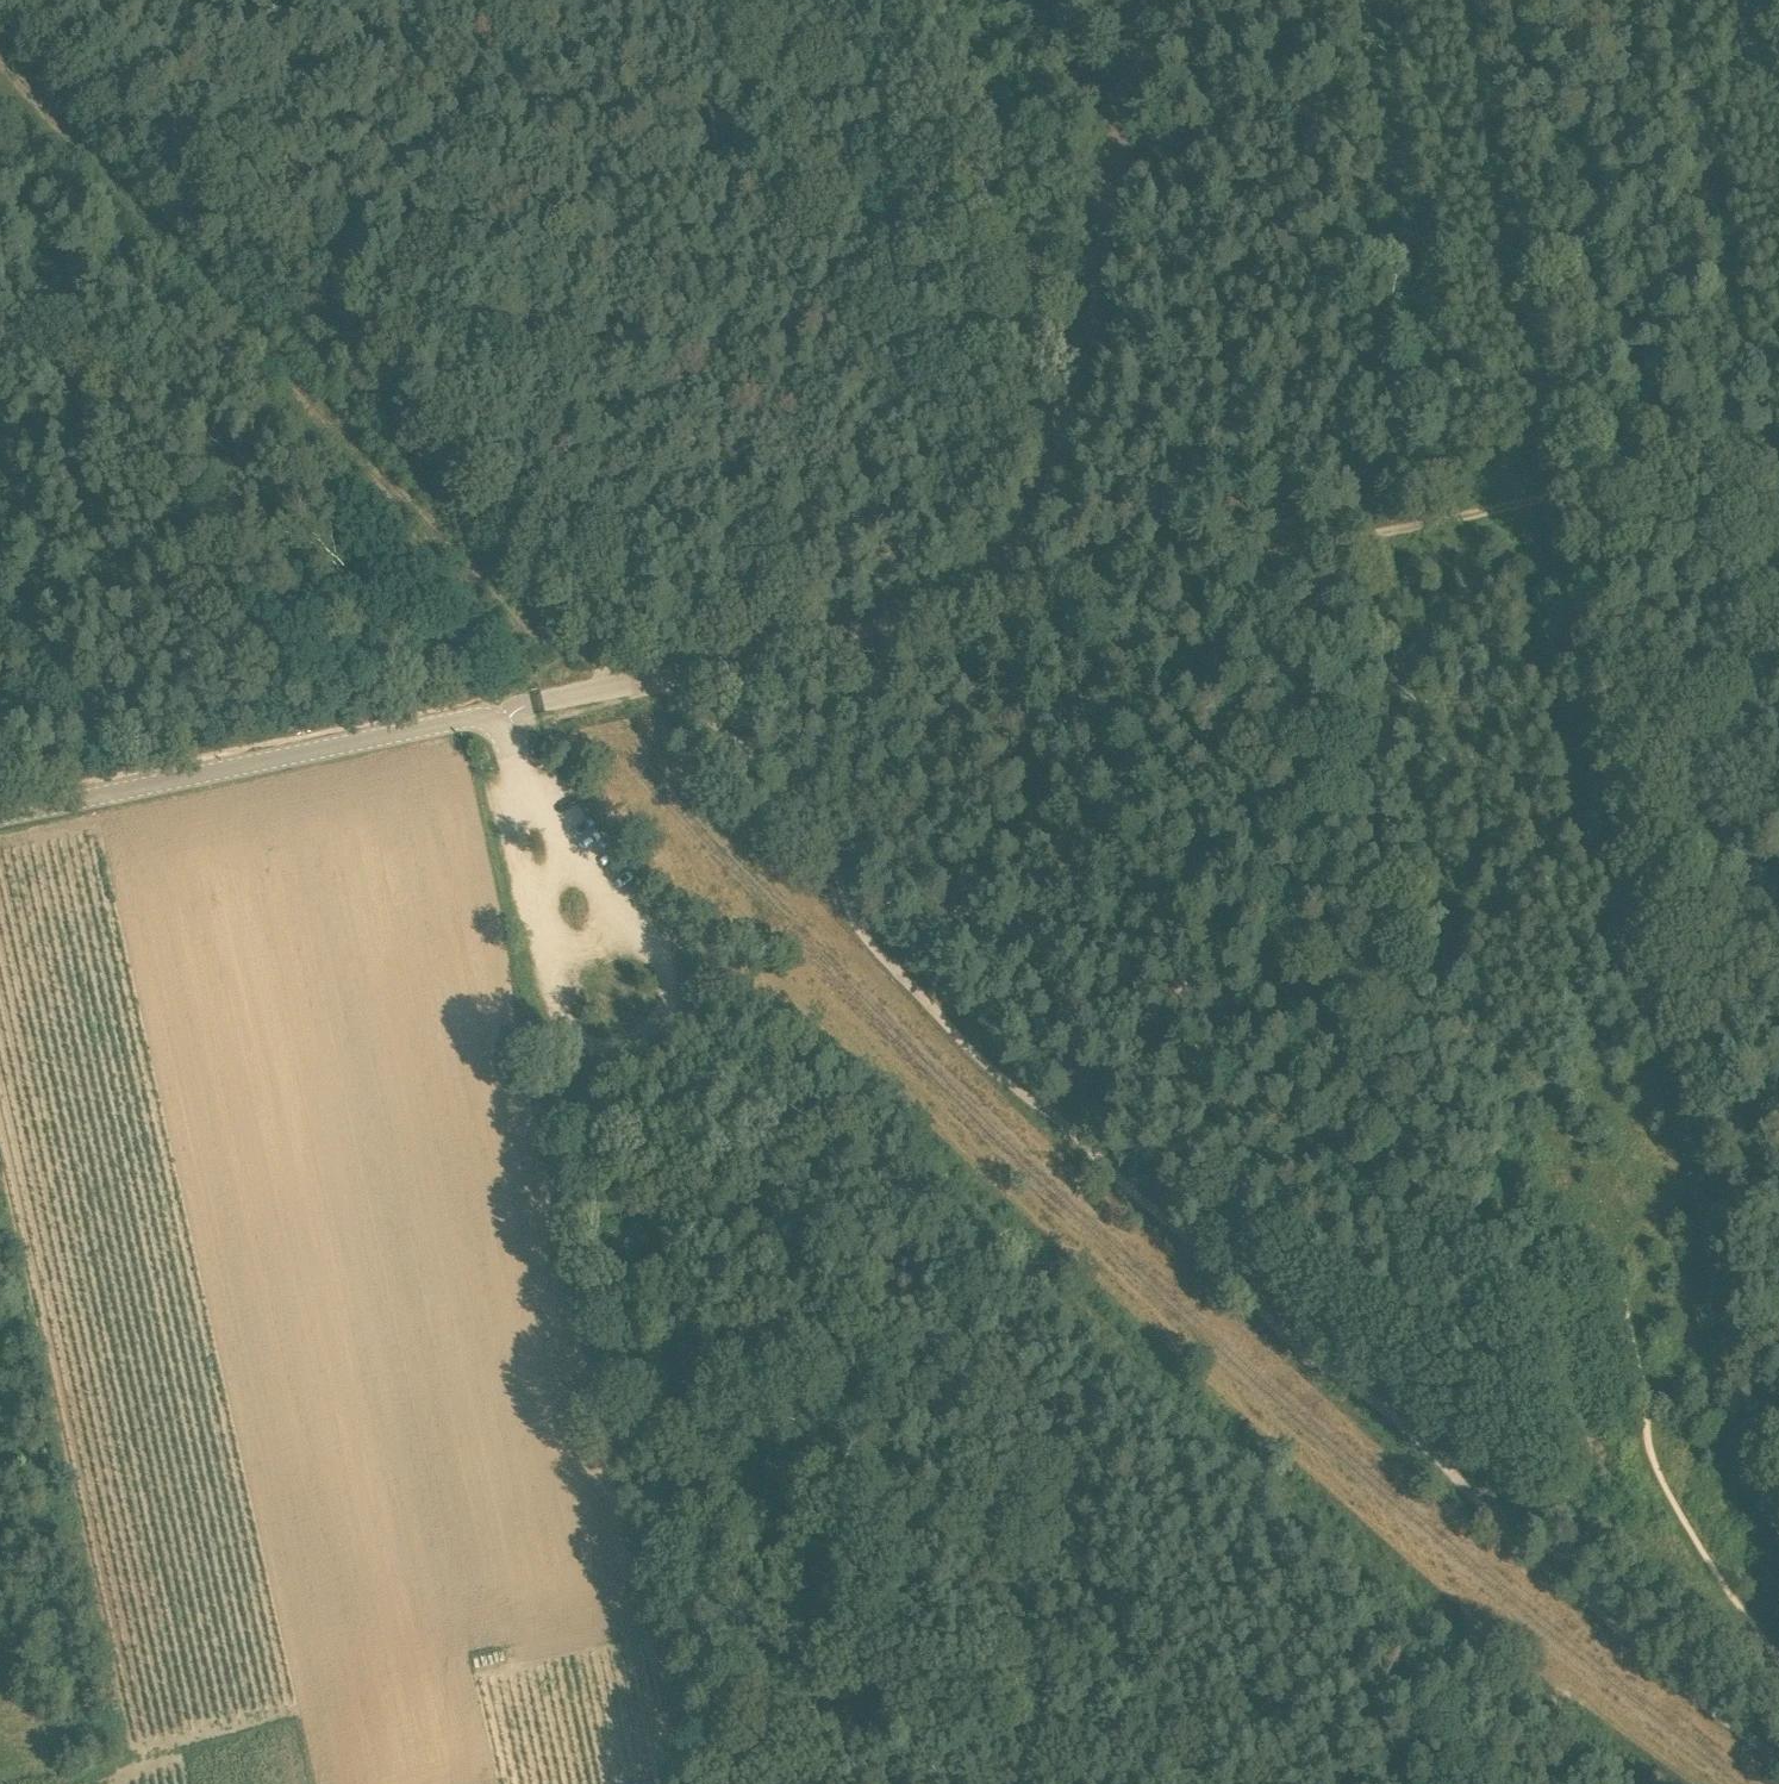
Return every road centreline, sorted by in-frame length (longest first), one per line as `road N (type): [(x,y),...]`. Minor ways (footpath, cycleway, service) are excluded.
road 1 (unclassified): [(85,799),(472,719),(498,725),(537,702),(898,628),(967,598),(1018,533),(1037,483),(1139,0)]
road 2 (track): [(1005,602),(1769,452)]
road 3 (track): [(939,0),(1031,415),(1037,483)]

